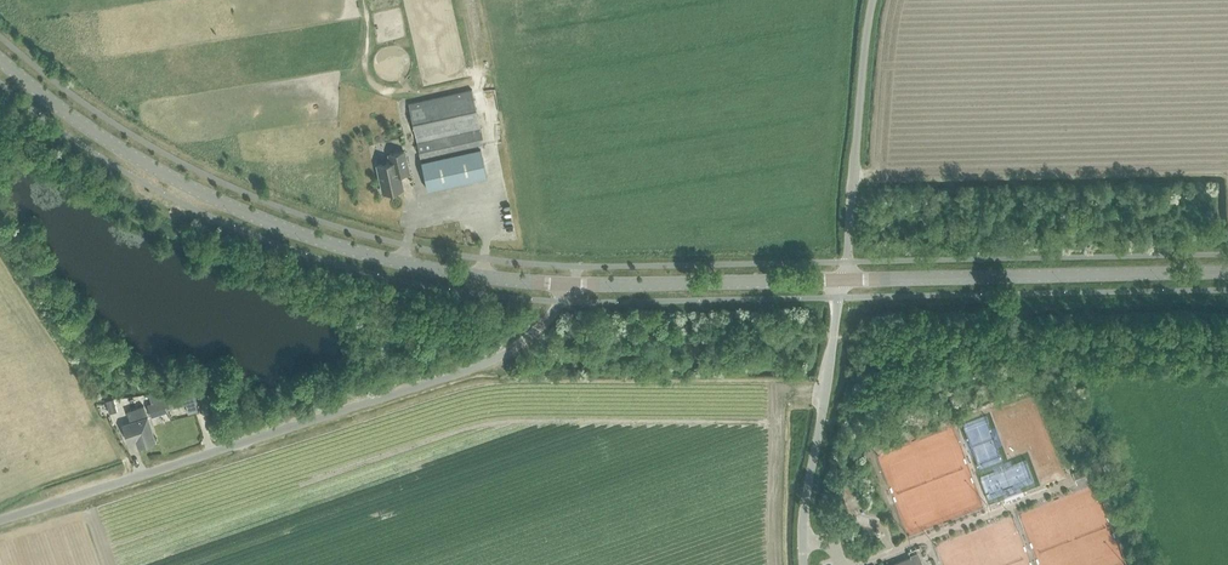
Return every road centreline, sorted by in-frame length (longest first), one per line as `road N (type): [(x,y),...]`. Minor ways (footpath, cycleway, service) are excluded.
road 1 (unclassified): [(0,520),(479,366),(531,337),(572,284)]
road 2 (tertiary): [(0,59),(157,170),(279,226),(421,267),(572,284)]
road 3 (tertiary): [(843,282),(1227,273)]
road 4 (unclassified): [(804,564),(804,509),(843,282)]
road 5 (unclassified): [(843,282),(873,0)]
road 6 (tertiary): [(572,284),(843,282)]

